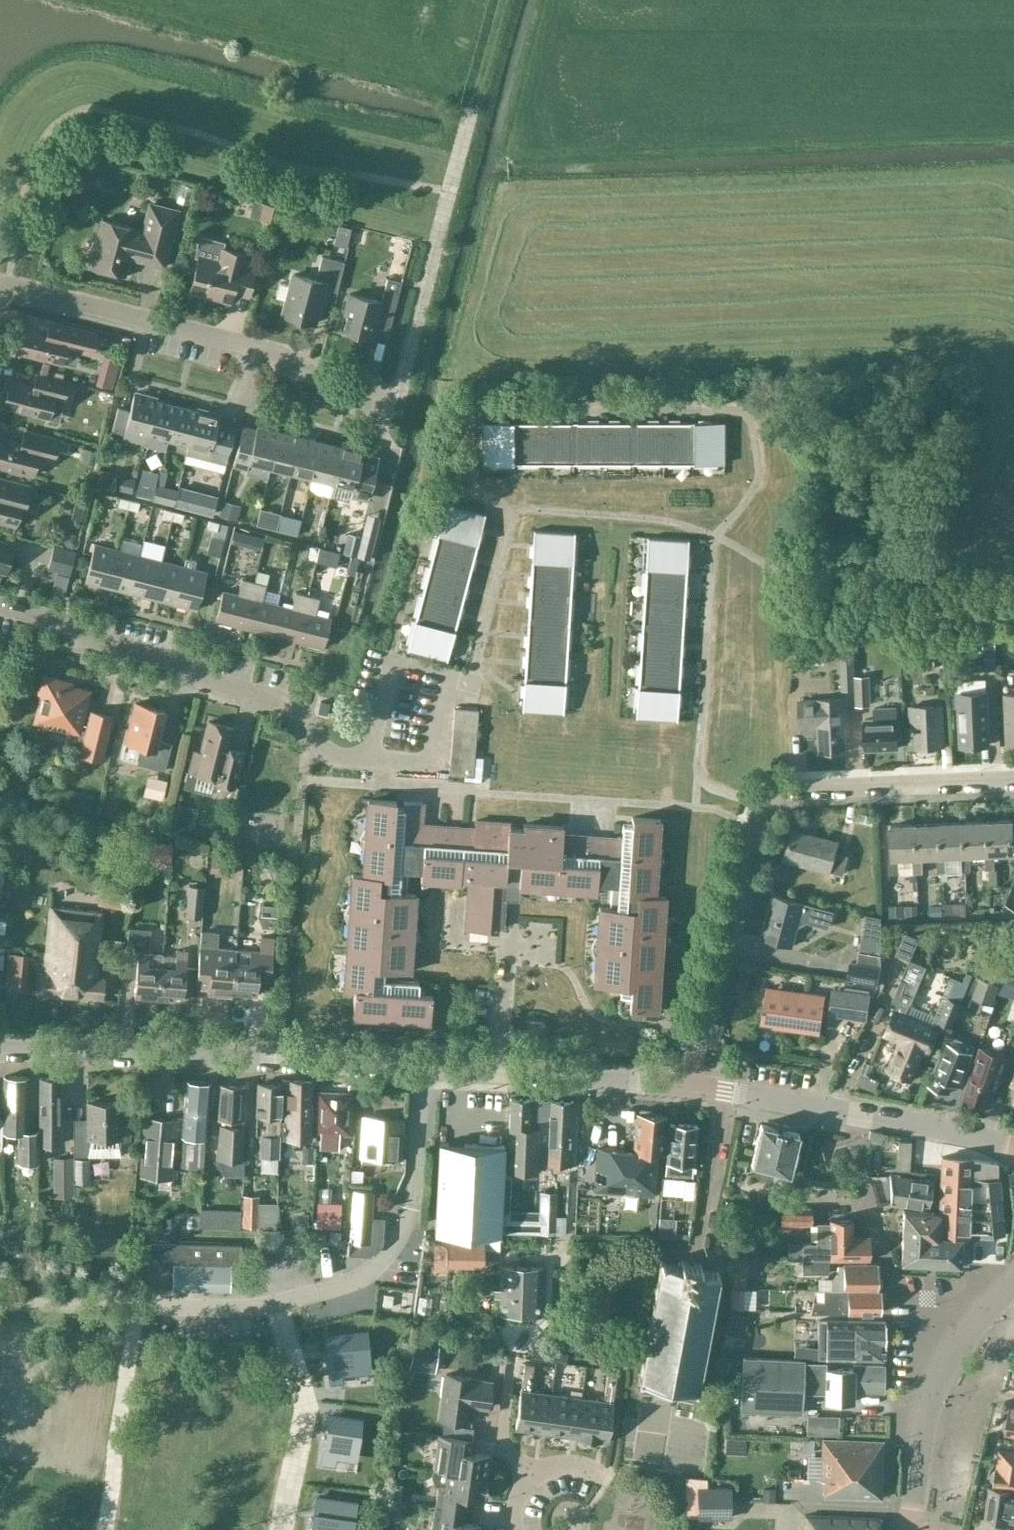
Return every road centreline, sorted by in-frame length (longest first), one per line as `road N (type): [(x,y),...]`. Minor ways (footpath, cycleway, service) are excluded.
road 1 (tertiary): [(695,1084),(0,1051)]
road 2 (residential): [(695,1084),(772,796),(791,788),(1013,778)]
road 3 (residential): [(0,289),(398,391)]
road 4 (residential): [(369,759),(329,751),(301,713),(276,699),(213,683),(177,658),(0,605)]
road 5 (tertiary): [(1013,1148),(695,1084)]
road 6 (residential): [(914,1508),(926,1331),(961,1284),(1013,1281)]
road 7 (tertiary): [(914,1508),(938,1380),(1013,1284)]
road 8 (residential): [(369,759),(434,764),(446,676),(394,661)]
road 9 (residential): [(514,1529),(523,1487),(537,1476),(571,1468),(592,1476)]

